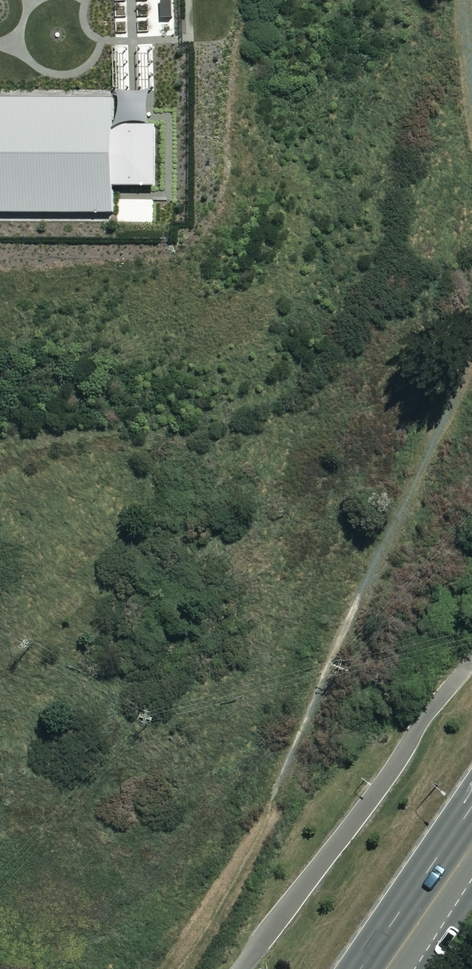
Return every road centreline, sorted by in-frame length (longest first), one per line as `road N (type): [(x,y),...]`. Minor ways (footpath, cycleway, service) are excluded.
road 1 (track): [(166,968),(277,796),(471,346)]
road 2 (secondary): [(471,847),(388,968)]

